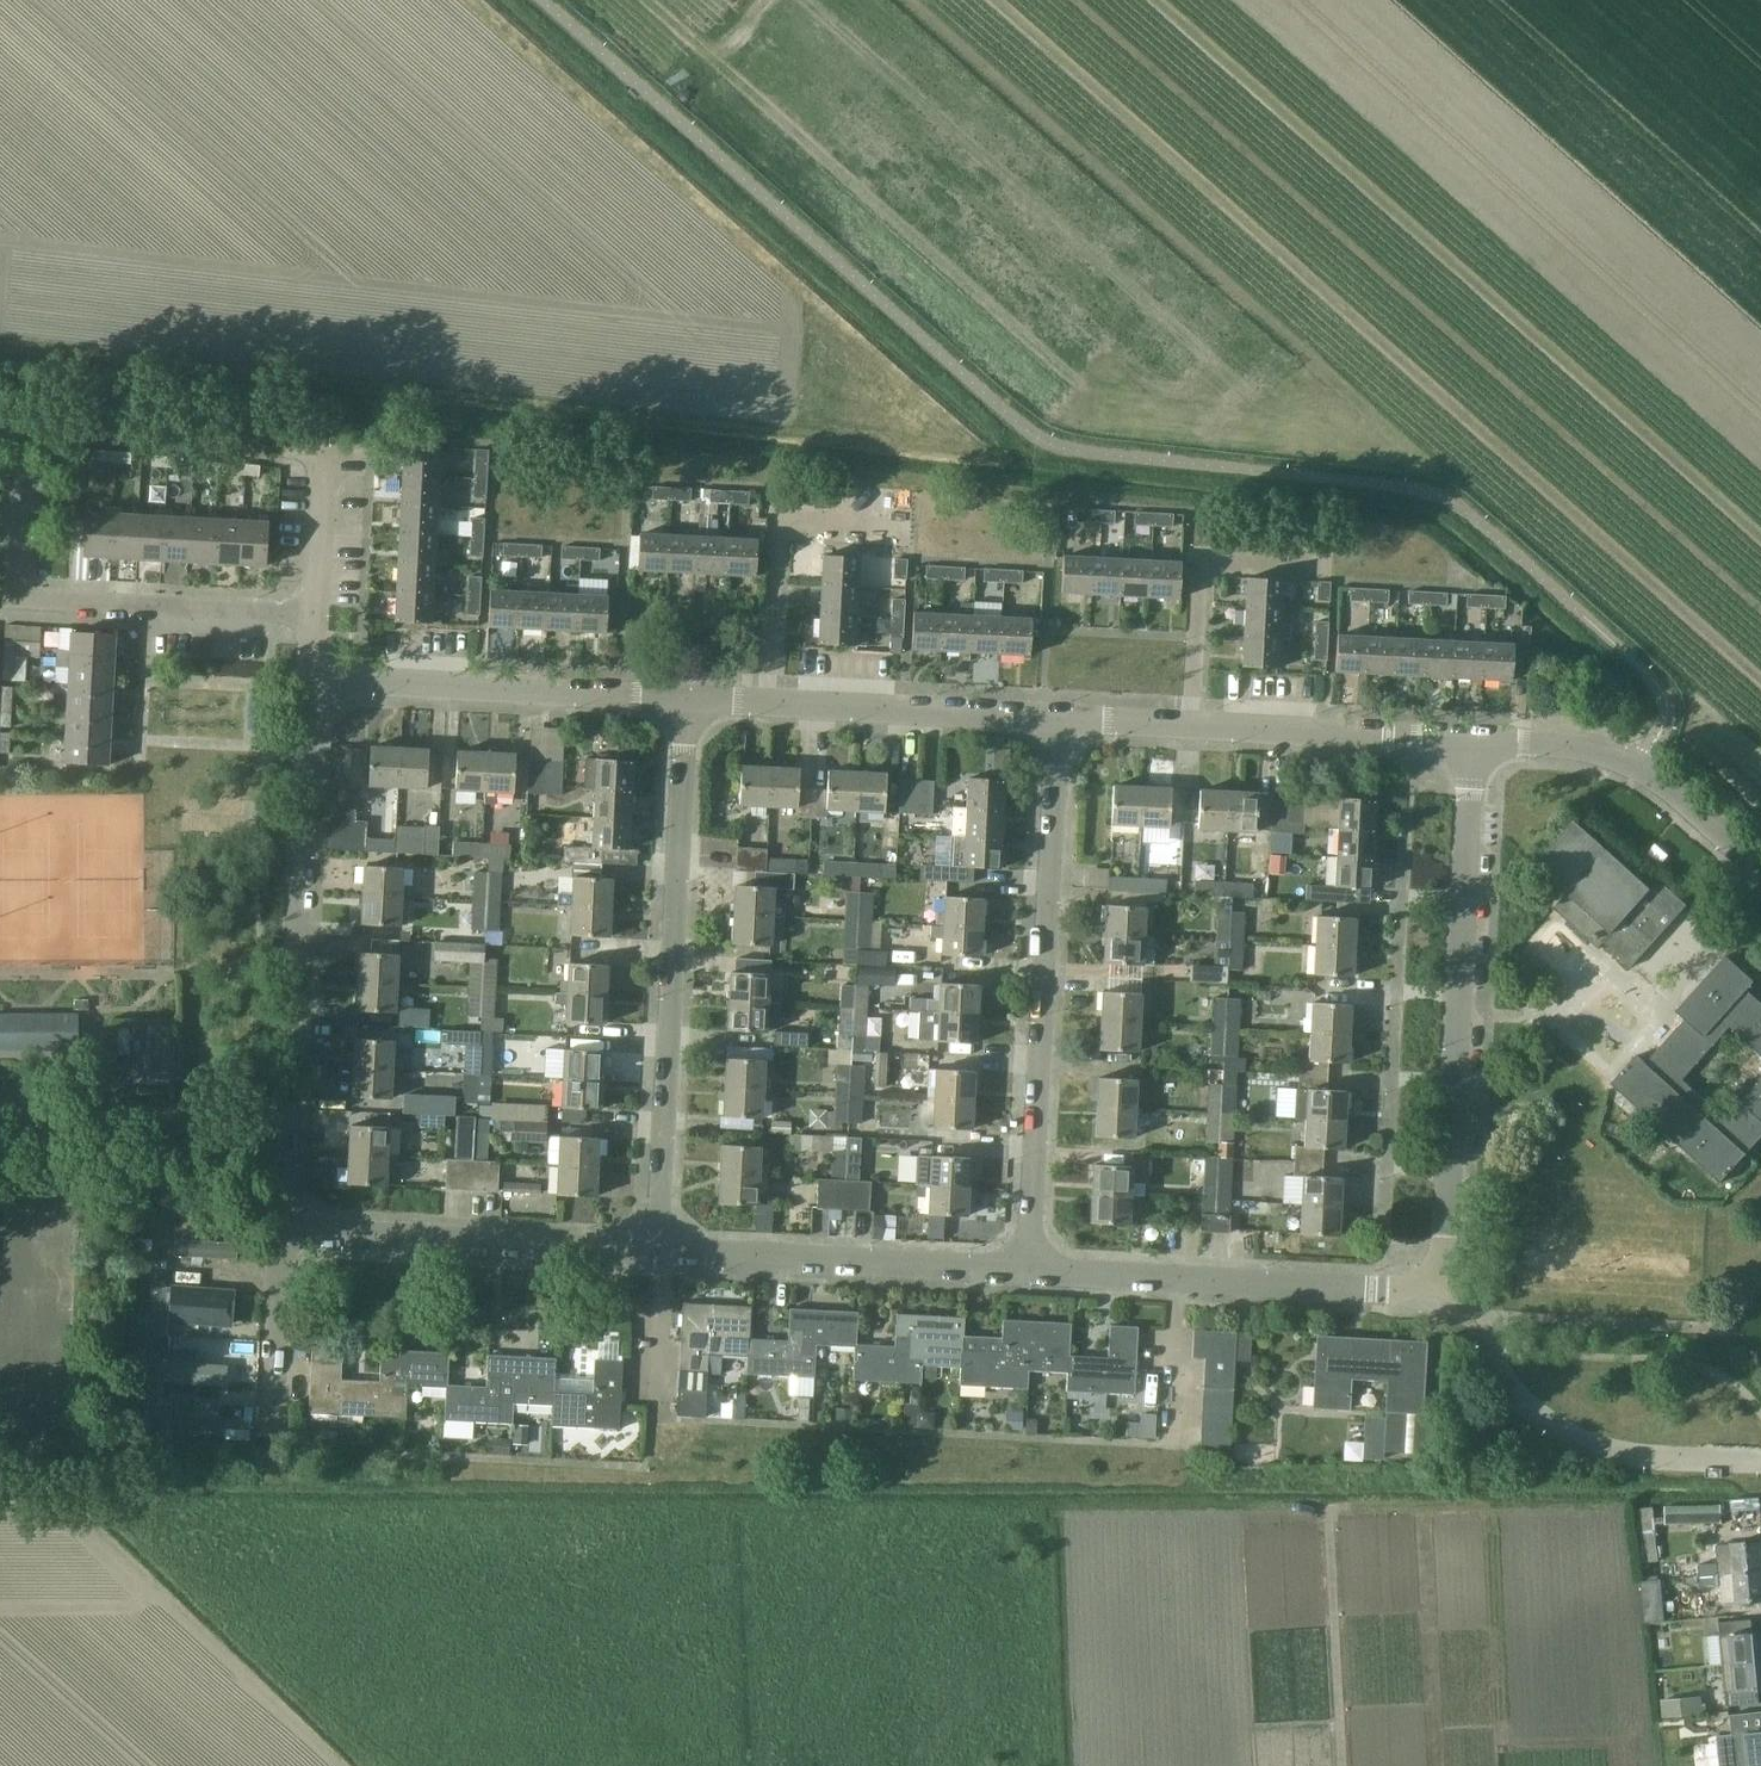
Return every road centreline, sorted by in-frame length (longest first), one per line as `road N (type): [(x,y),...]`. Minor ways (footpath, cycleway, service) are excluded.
road 1 (residential): [(1032,1267),(1056,718)]
road 2 (residential): [(281,1225),(312,678)]
road 3 (residential): [(662,1246),(686,700)]
road 4 (residential): [(1432,1276),(1446,1250),(1477,737)]
road 5 (residential): [(317,619),(13,601),(22,456)]
road 6 (residential): [(1477,737),(1056,718)]
road 7 (residential): [(1432,1276),(1463,1304),(1531,1408),(1565,1433),(1638,1458),(1760,1463)]
road 8 (residential): [(1432,1276),(1365,1287),(1032,1267)]
road 9 (residential): [(662,1246),(281,1225)]
road 10 (residential): [(686,700),(312,678)]
road 11 (residential): [(1032,1267),(662,1246)]
road 12 (residential): [(1056,718),(686,700)]
road 13 (track): [(0,421),(313,448),(328,463)]
road 14 (residential): [(1760,861),(1644,767),(1574,745),(1477,737)]
road 15 (track): [(1069,1765),(1061,1520)]
road 16 (track): [(1343,1765),(1331,1540)]
road 17 (residential): [(281,1225),(274,1429)]
road 18 (residential): [(317,619),(329,444)]

